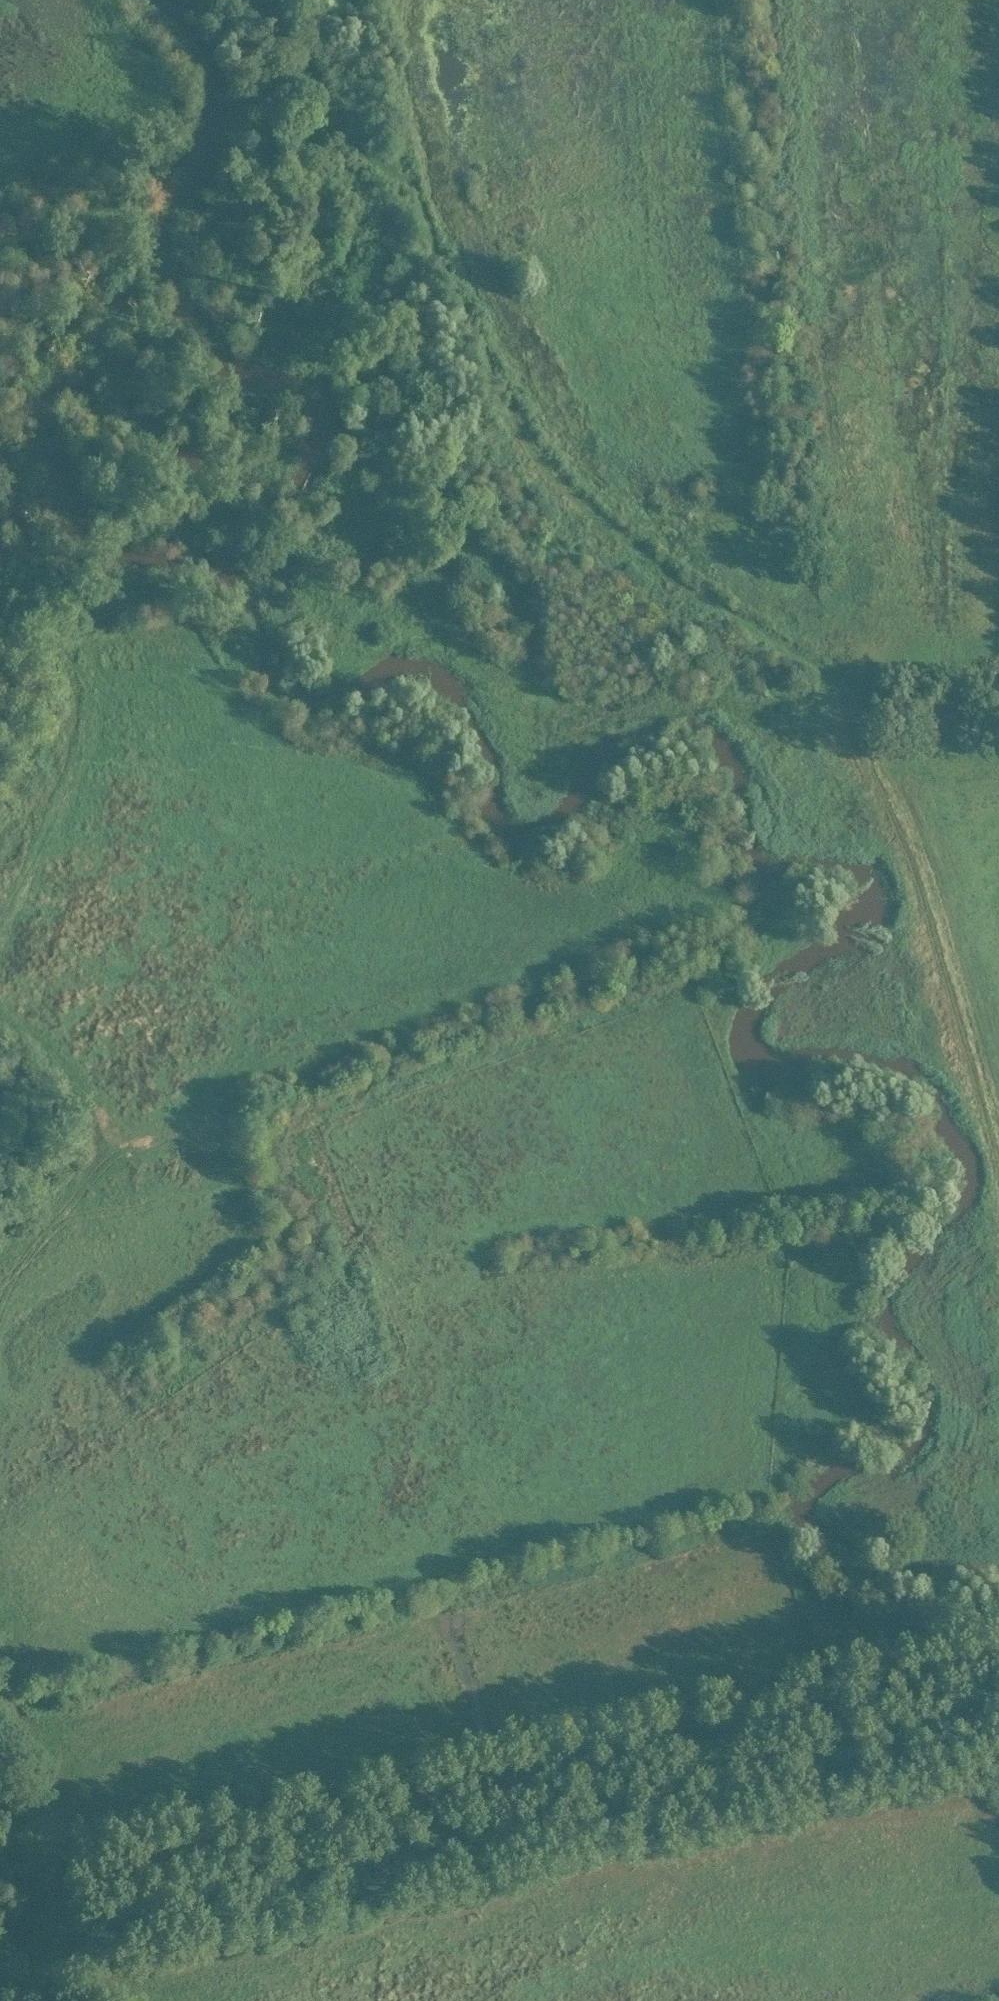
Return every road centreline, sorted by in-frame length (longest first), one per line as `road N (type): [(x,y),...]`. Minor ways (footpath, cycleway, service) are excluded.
road 1 (track): [(998,734),(860,726)]

